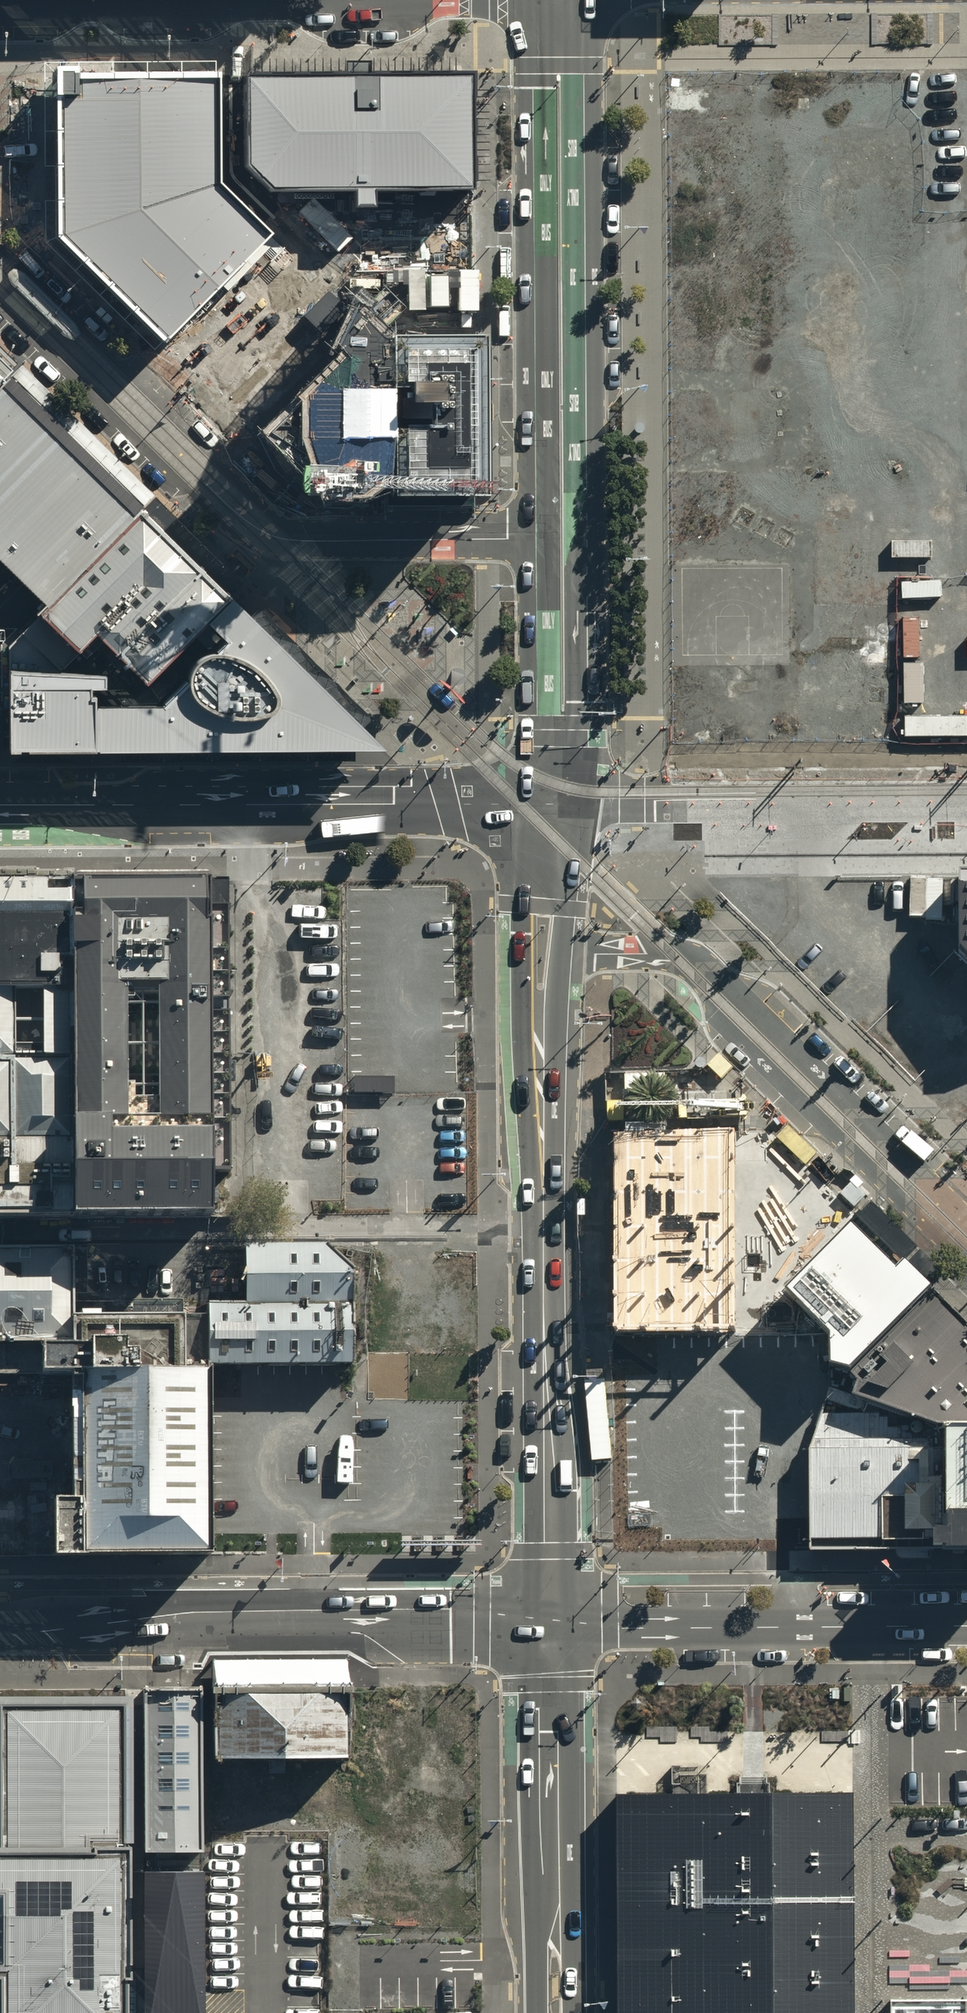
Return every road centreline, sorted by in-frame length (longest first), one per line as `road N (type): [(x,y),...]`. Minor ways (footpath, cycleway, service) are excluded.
road 1 (secondary): [(584,0),(588,692),(577,807)]
road 2 (unclassified): [(0,275),(270,535),(536,539)]
road 3 (secondary): [(0,1633),(246,1609),(450,1609),(547,1619)]
road 4 (secondary): [(536,539),(533,0)]
road 5 (tertiary): [(0,808),(531,807)]
road 6 (residential): [(966,1229),(708,974),(667,955),(561,951)]
road 7 (secondary): [(543,1162),(547,1619)]
road 8 (tertiary): [(547,1619),(555,2012)]
road 9 (residential): [(577,807),(966,804)]
road 10 (residential): [(870,1626),(874,2012)]
road 11 (secondary): [(543,1162),(527,1099),(522,1032),(531,807)]
road 12 (secondary): [(547,1619),(627,1628),(870,1626)]
road 13 (secondary): [(531,807),(536,539)]
road 14 (unclassified): [(228,0),(0,2)]
road 15 (secondary): [(561,951),(555,1097),(543,1162)]
road 16 (secondary): [(577,807),(561,951)]

